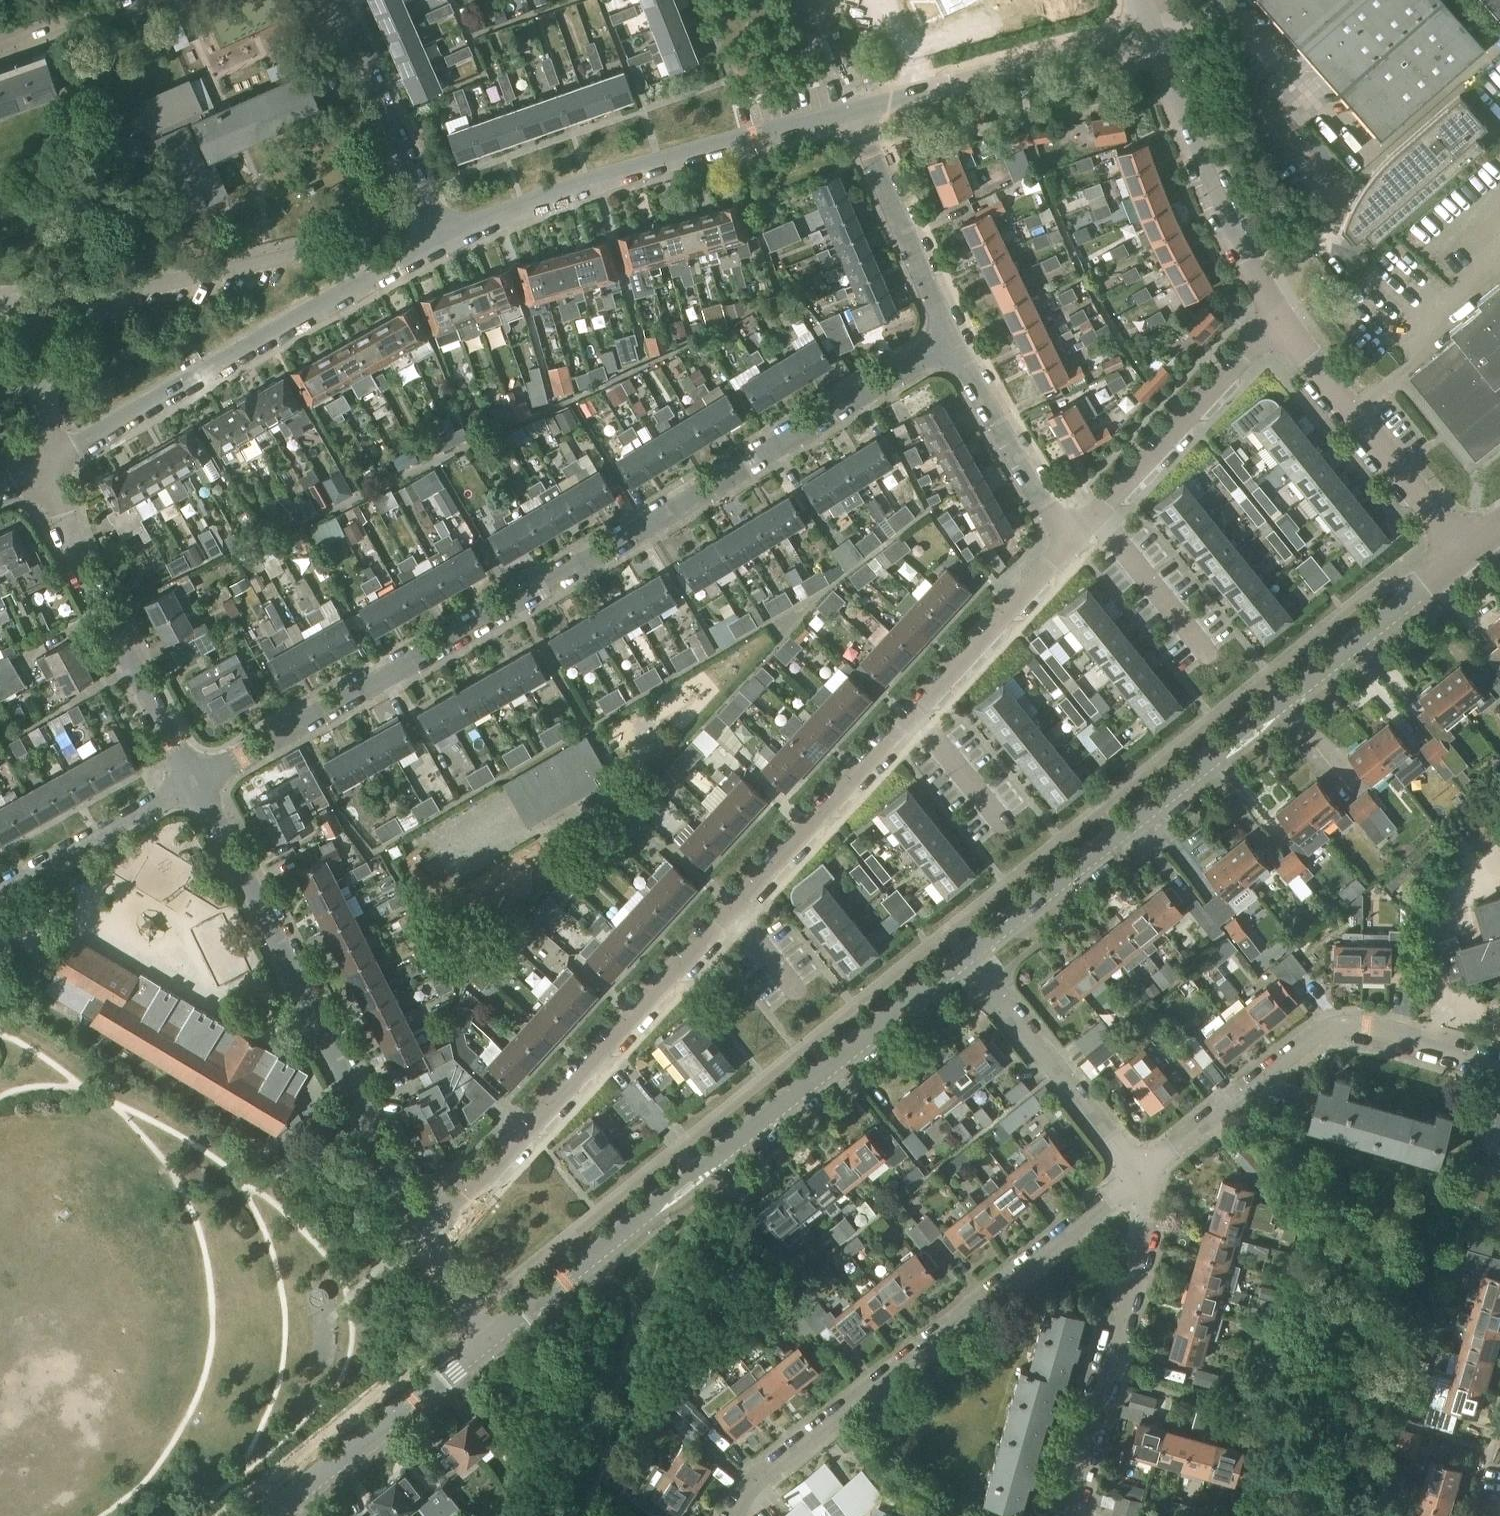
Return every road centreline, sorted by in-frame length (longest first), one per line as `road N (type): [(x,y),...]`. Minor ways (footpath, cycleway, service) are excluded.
road 1 (residential): [(426,1244),(1074,539)]
road 2 (residential): [(195,784),(516,607),(951,346)]
road 3 (residential): [(967,958),(1467,551)]
road 4 (residential): [(477,1343),(967,958)]
road 5 (residential): [(731,1515),(758,1478),(1139,1175)]
road 6 (residential): [(426,1244),(195,784)]
road 7 (residential): [(446,243),(522,208),(854,110)]
road 8 (residential): [(1139,1175),(1322,1033),(1346,1028),(1499,1069)]
road 9 (residential): [(48,468),(373,280)]
road 10 (residential): [(373,280),(339,249),(48,303),(23,316)]
road 11 (residential): [(1072,1515),(1151,1230),(1139,1175)]
road 12 (residential): [(195,784),(78,562),(48,468)]
road 13 (residential): [(1278,321),(1218,204),(1150,25)]
road 14 (residential): [(854,110),(1150,25)]
road 15 (residential): [(1074,539),(1278,321)]
road 16 (residential): [(1467,551),(1278,321)]
road 17 (residential): [(1139,1175),(967,958)]
road 18 (residential): [(266,1515),(477,1343)]
road 19 (residential): [(446,243),(338,0)]
road 20 (residential): [(951,346),(854,110)]
road 21 (residential): [(1074,539),(1048,510),(951,346)]
road 22 (residential): [(0,894),(195,784)]
road 23 (residential): [(48,468),(23,316)]

